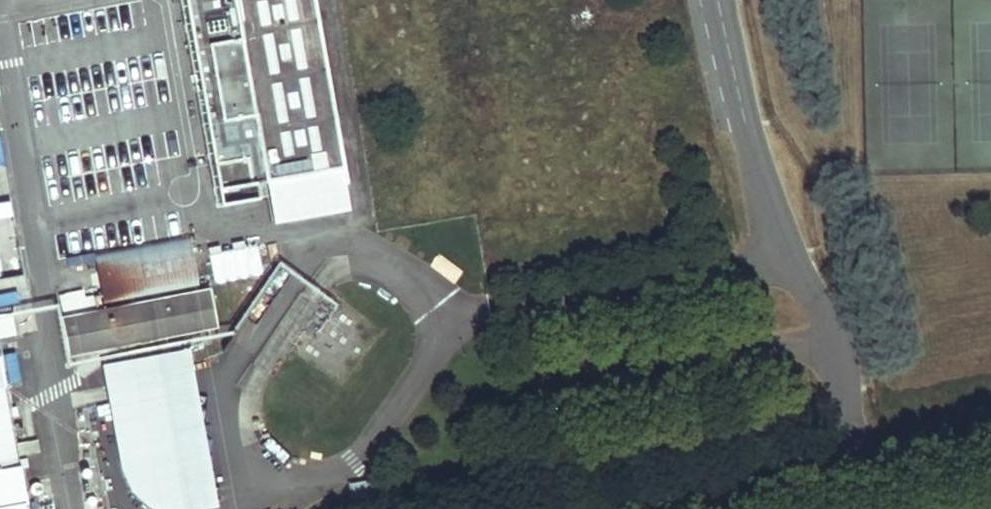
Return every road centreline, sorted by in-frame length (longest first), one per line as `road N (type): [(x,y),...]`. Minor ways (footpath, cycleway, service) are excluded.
road 1 (unclassified): [(720,0),(775,205),(826,321),(844,390),(852,470)]
road 2 (unclassified): [(694,508),(852,470)]
road 3 (unclassified): [(852,470),(990,433)]

